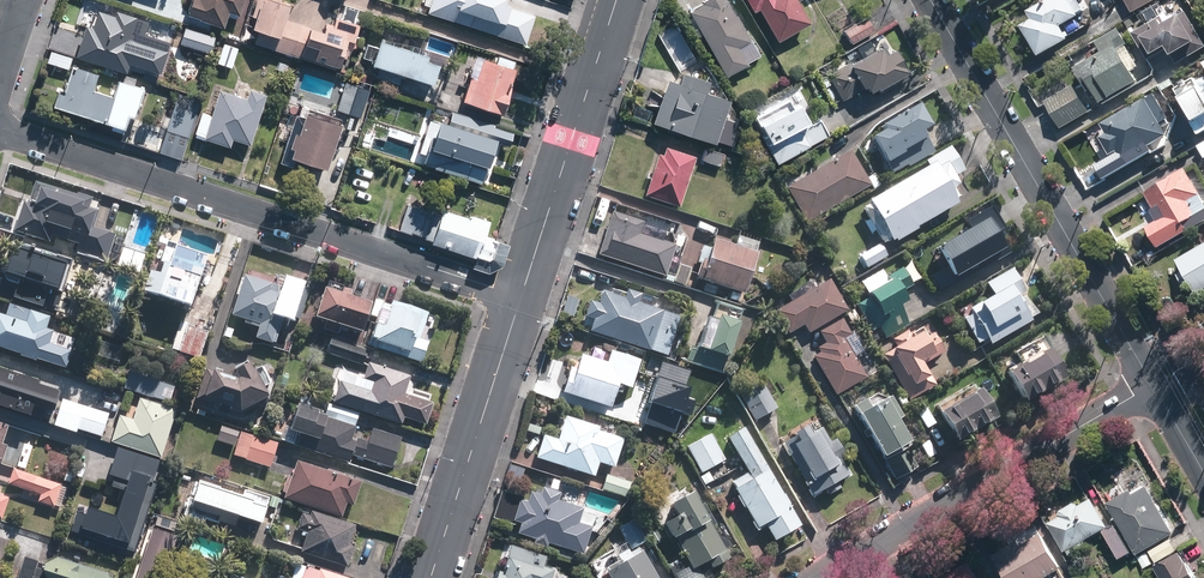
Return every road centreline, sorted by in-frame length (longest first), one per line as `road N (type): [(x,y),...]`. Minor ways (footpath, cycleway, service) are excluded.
road 1 (residential): [(0,131),(520,297)]
road 2 (residential): [(1151,386),(929,0)]
road 3 (residential): [(1151,386),(822,577)]
road 4 (secondary): [(616,0),(520,297)]
road 5 (secondary): [(520,297),(431,577)]

